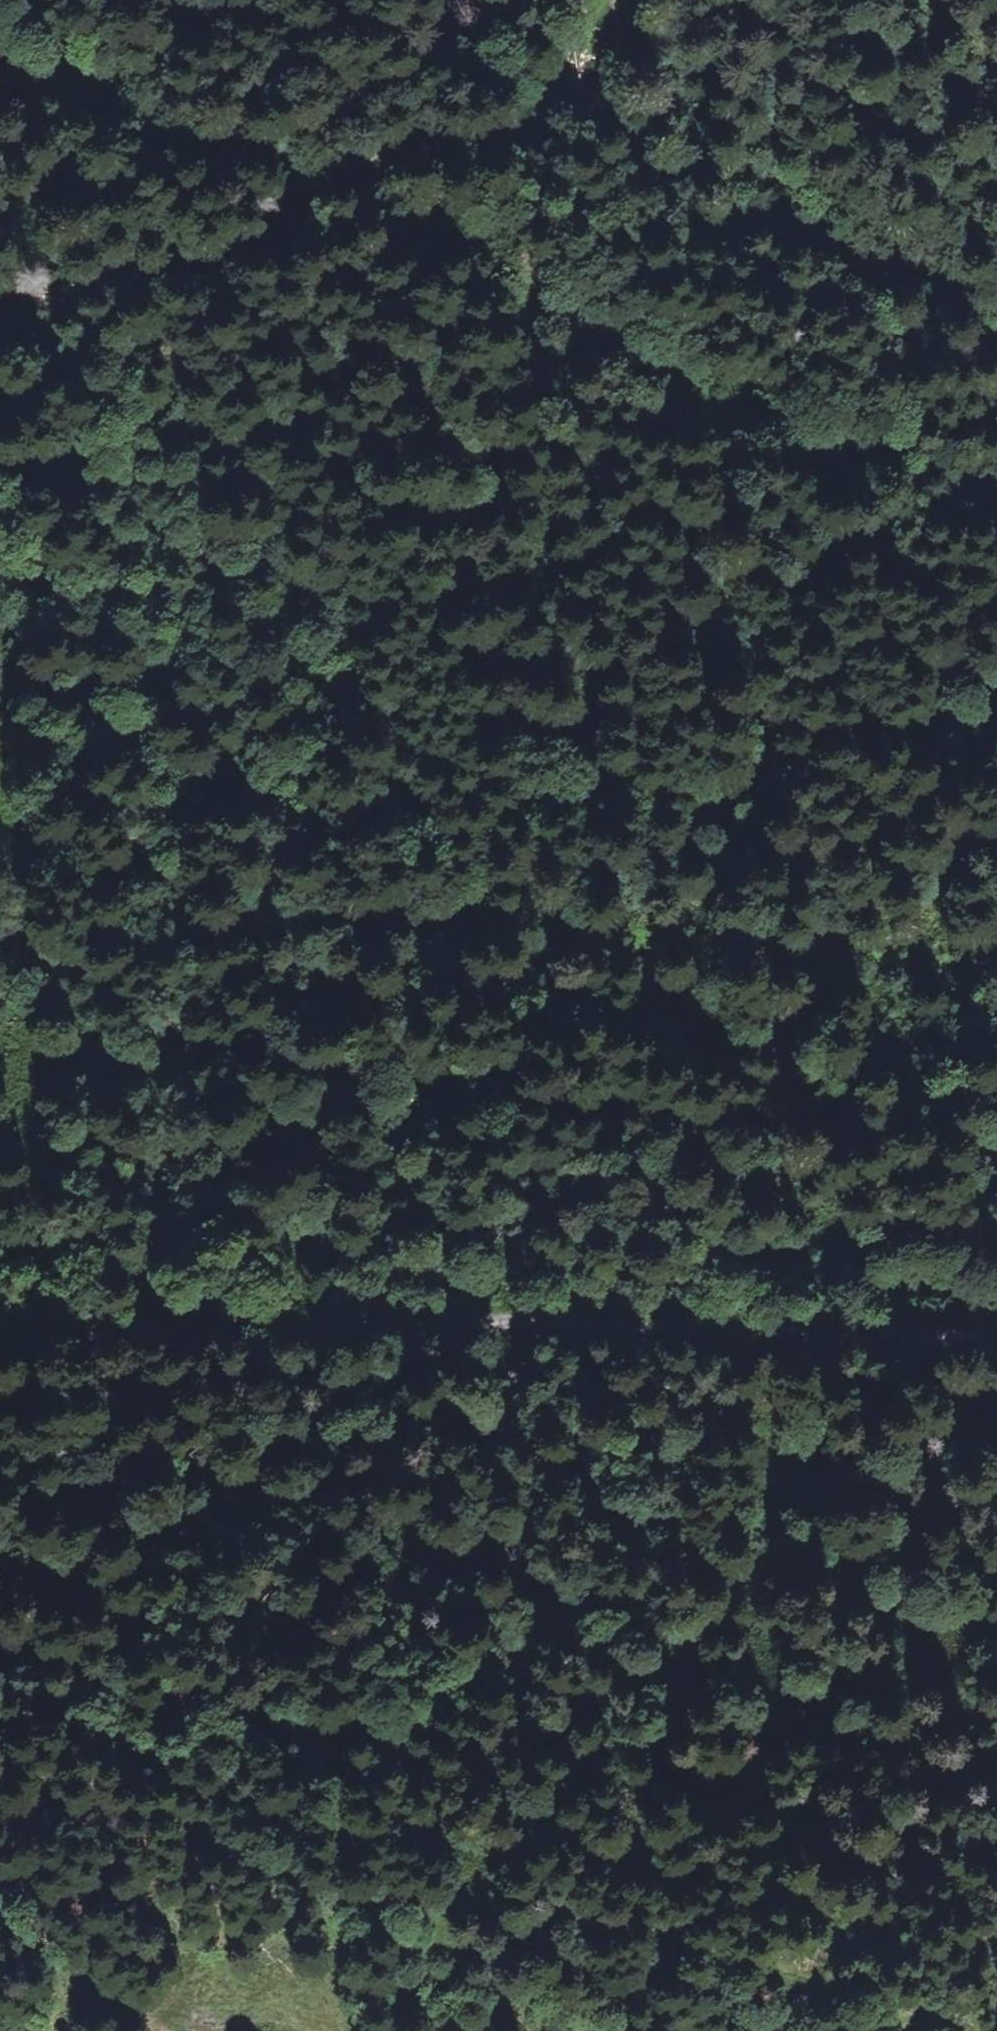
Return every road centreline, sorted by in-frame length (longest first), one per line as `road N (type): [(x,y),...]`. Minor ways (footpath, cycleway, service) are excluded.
road 1 (unclassified): [(996,1328),(573,1323),(0,1337)]

